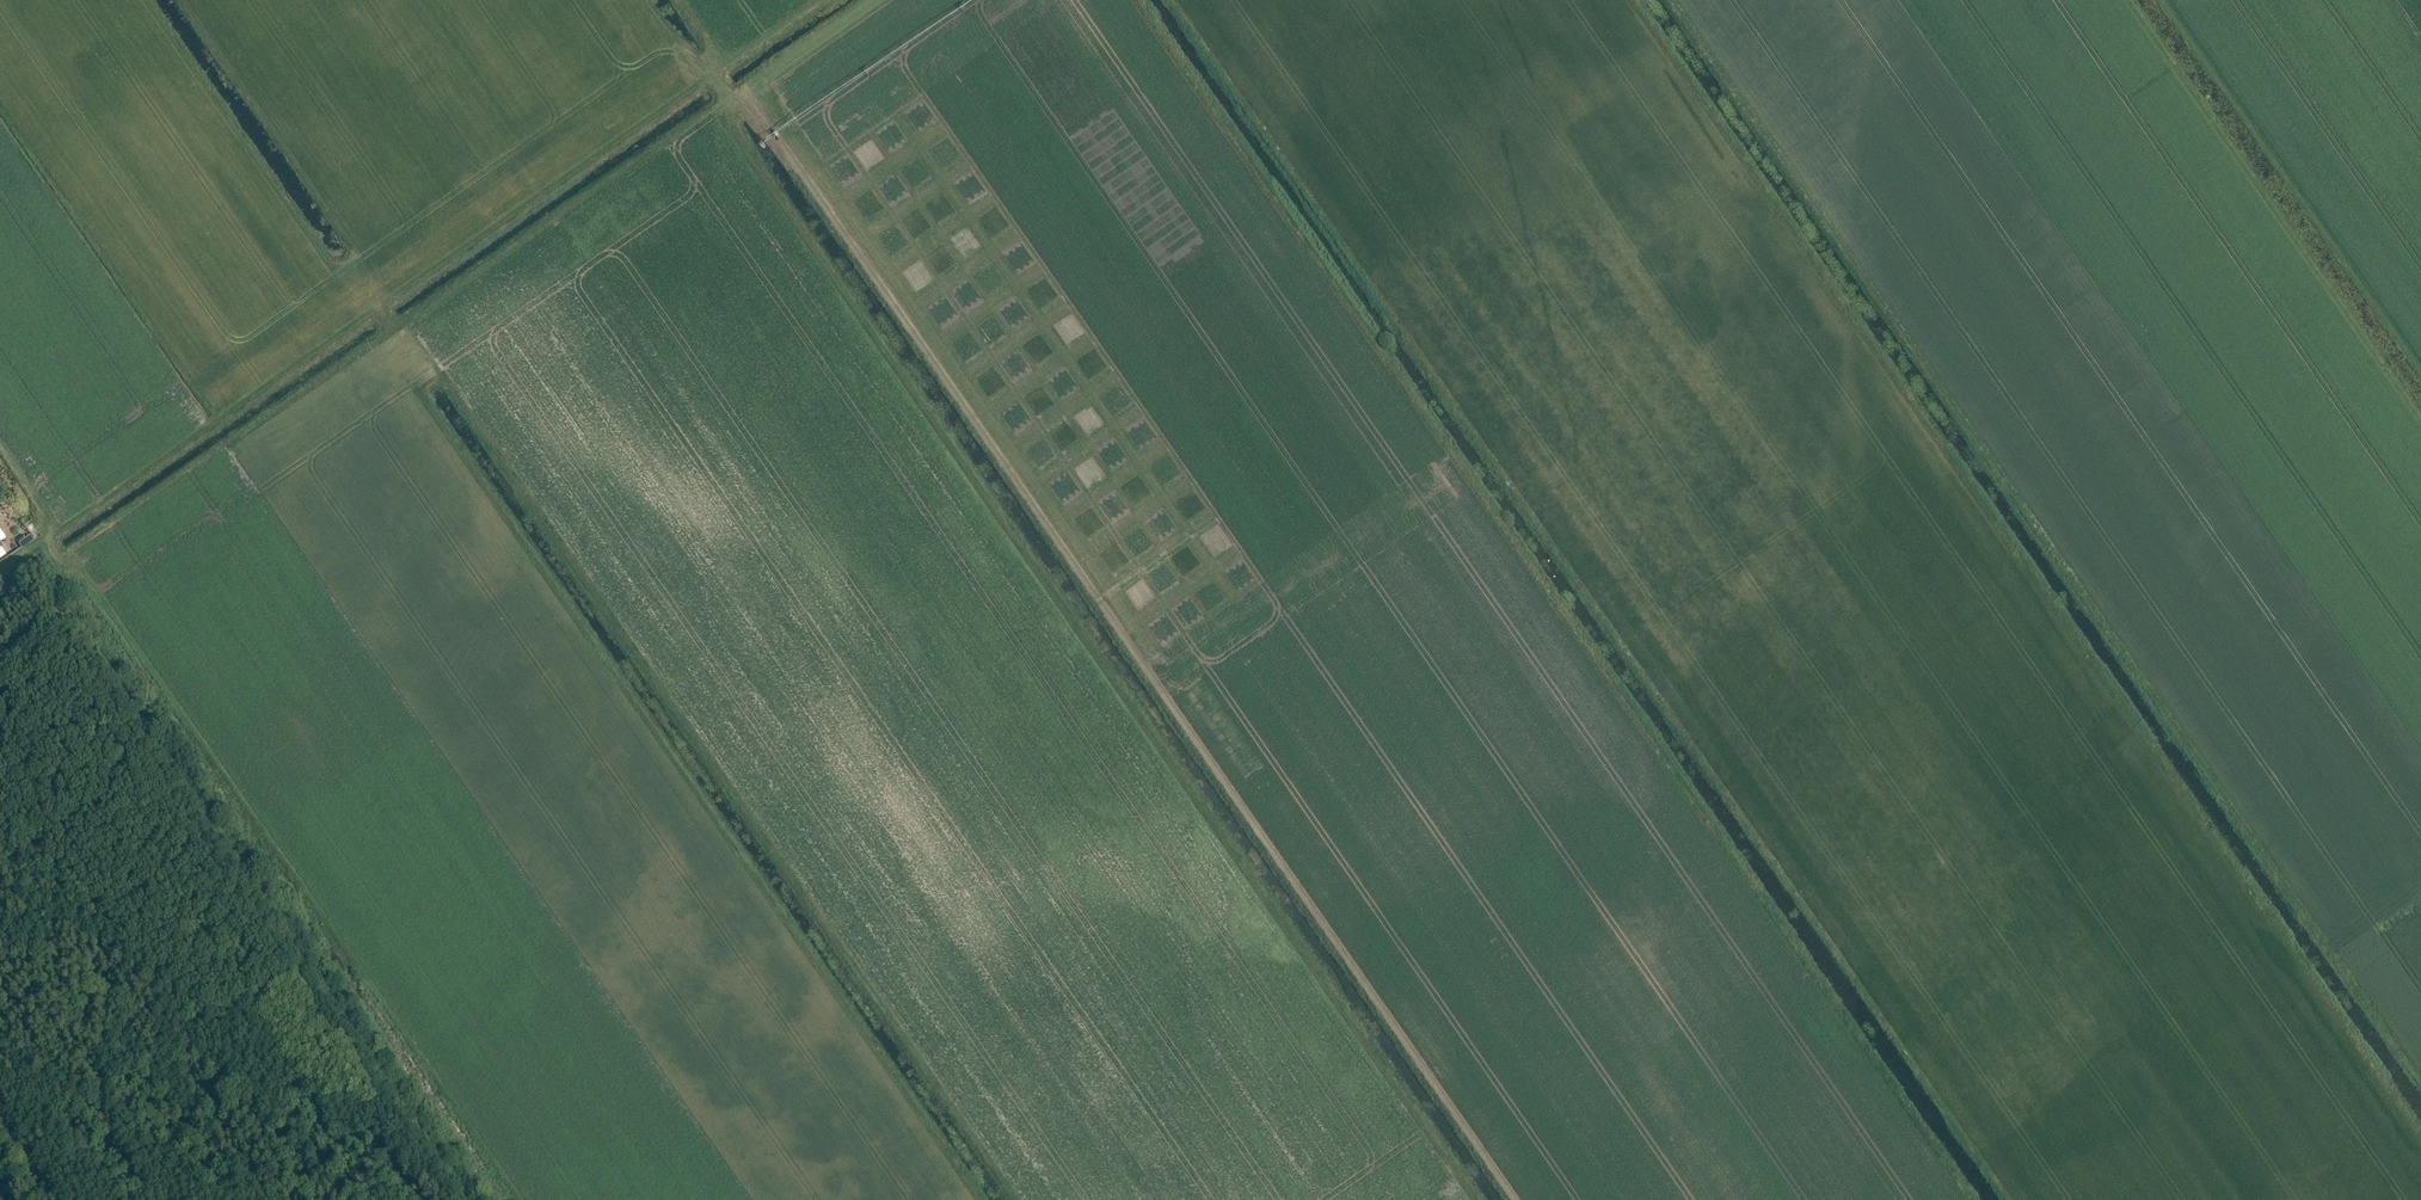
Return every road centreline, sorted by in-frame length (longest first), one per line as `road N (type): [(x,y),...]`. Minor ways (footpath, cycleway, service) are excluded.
road 1 (track): [(830,0),(270,391),(58,527),(53,548)]

